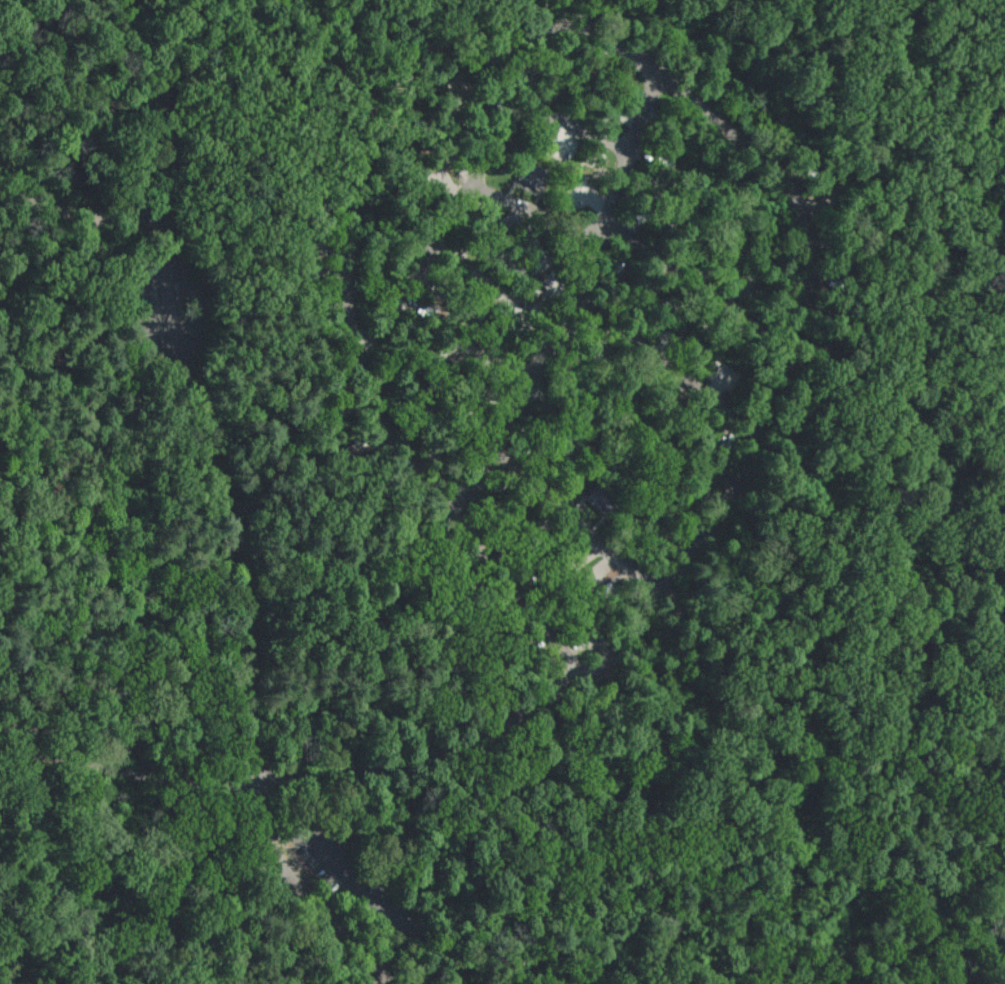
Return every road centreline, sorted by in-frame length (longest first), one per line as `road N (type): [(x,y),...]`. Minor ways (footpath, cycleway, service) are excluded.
road 1 (residential): [(254,783),(453,747),(590,670),(664,592),(731,488),(803,292),(808,239),(780,181),(605,35),(565,34),(503,48),(417,93),(394,114),(358,181),(353,245),(361,349),(386,413),(451,519)]
road 2 (residential): [(269,858),(245,721),(240,565),(190,410),(156,224),(130,207),(83,200),(0,163)]
road 3 (residential): [(662,76),(579,299),(451,519)]
road 4 (residential): [(147,774),(142,655),(101,592),(86,520),(83,410),(39,378),(0,372)]
road 5 (residential): [(539,38),(542,63),(526,105),(361,349)]
road 6 (residential): [(61,751),(59,697),(0,488)]
road 7 (residential): [(538,218),(403,440)]
road 8 (residential): [(254,783),(162,777),(0,736)]
road 9 (residential): [(417,93),(376,37),(191,0)]
road 10 (residential): [(664,592),(583,532),(495,448)]
road 11 (residential): [(754,427),(579,299)]
road 12 (residential): [(787,339),(607,226)]
road 13 (residential): [(396,983),(269,858)]
road 14 (residential): [(269,858),(285,901),(313,934),(359,976),(384,983)]
road 15 (residential): [(603,242),(469,185)]

